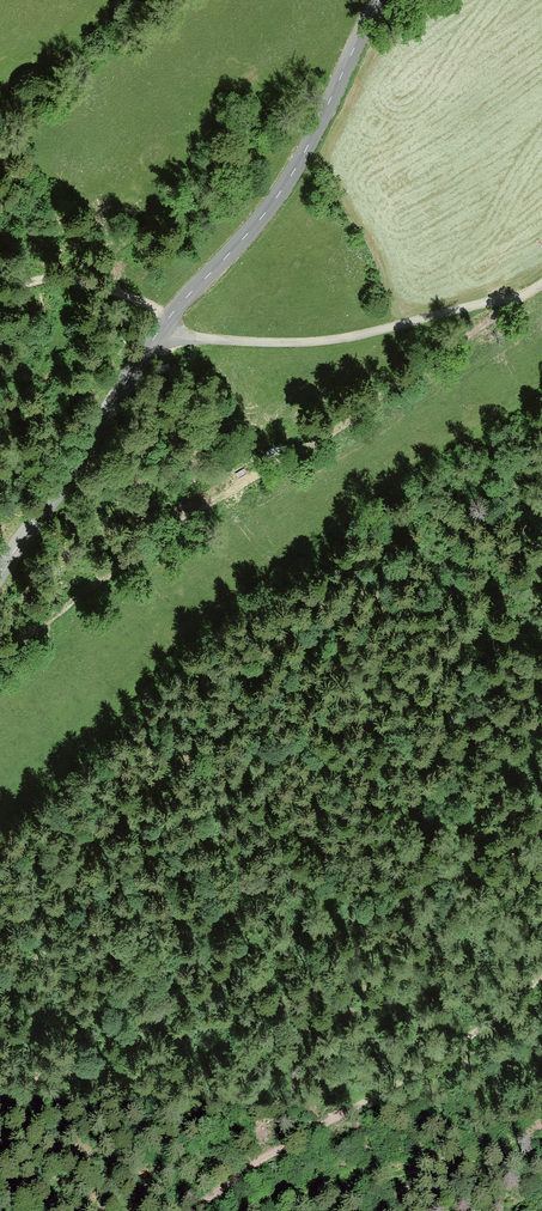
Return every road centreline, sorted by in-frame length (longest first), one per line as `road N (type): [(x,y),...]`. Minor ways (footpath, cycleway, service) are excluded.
road 1 (track): [(524,295),(0,658)]
road 2 (track): [(196,1210),(293,1141),(452,1053),(541,975)]
road 3 (tertiary): [(163,327),(291,176),(380,0)]
road 4 (residential): [(163,327),(213,339),(323,341),(504,300),(541,283)]
road 5 (tertiary): [(0,583),(163,327)]
road 6 (track): [(251,1210),(303,1190),(541,1141)]
road 7 (track): [(163,327),(84,277),(0,295)]

